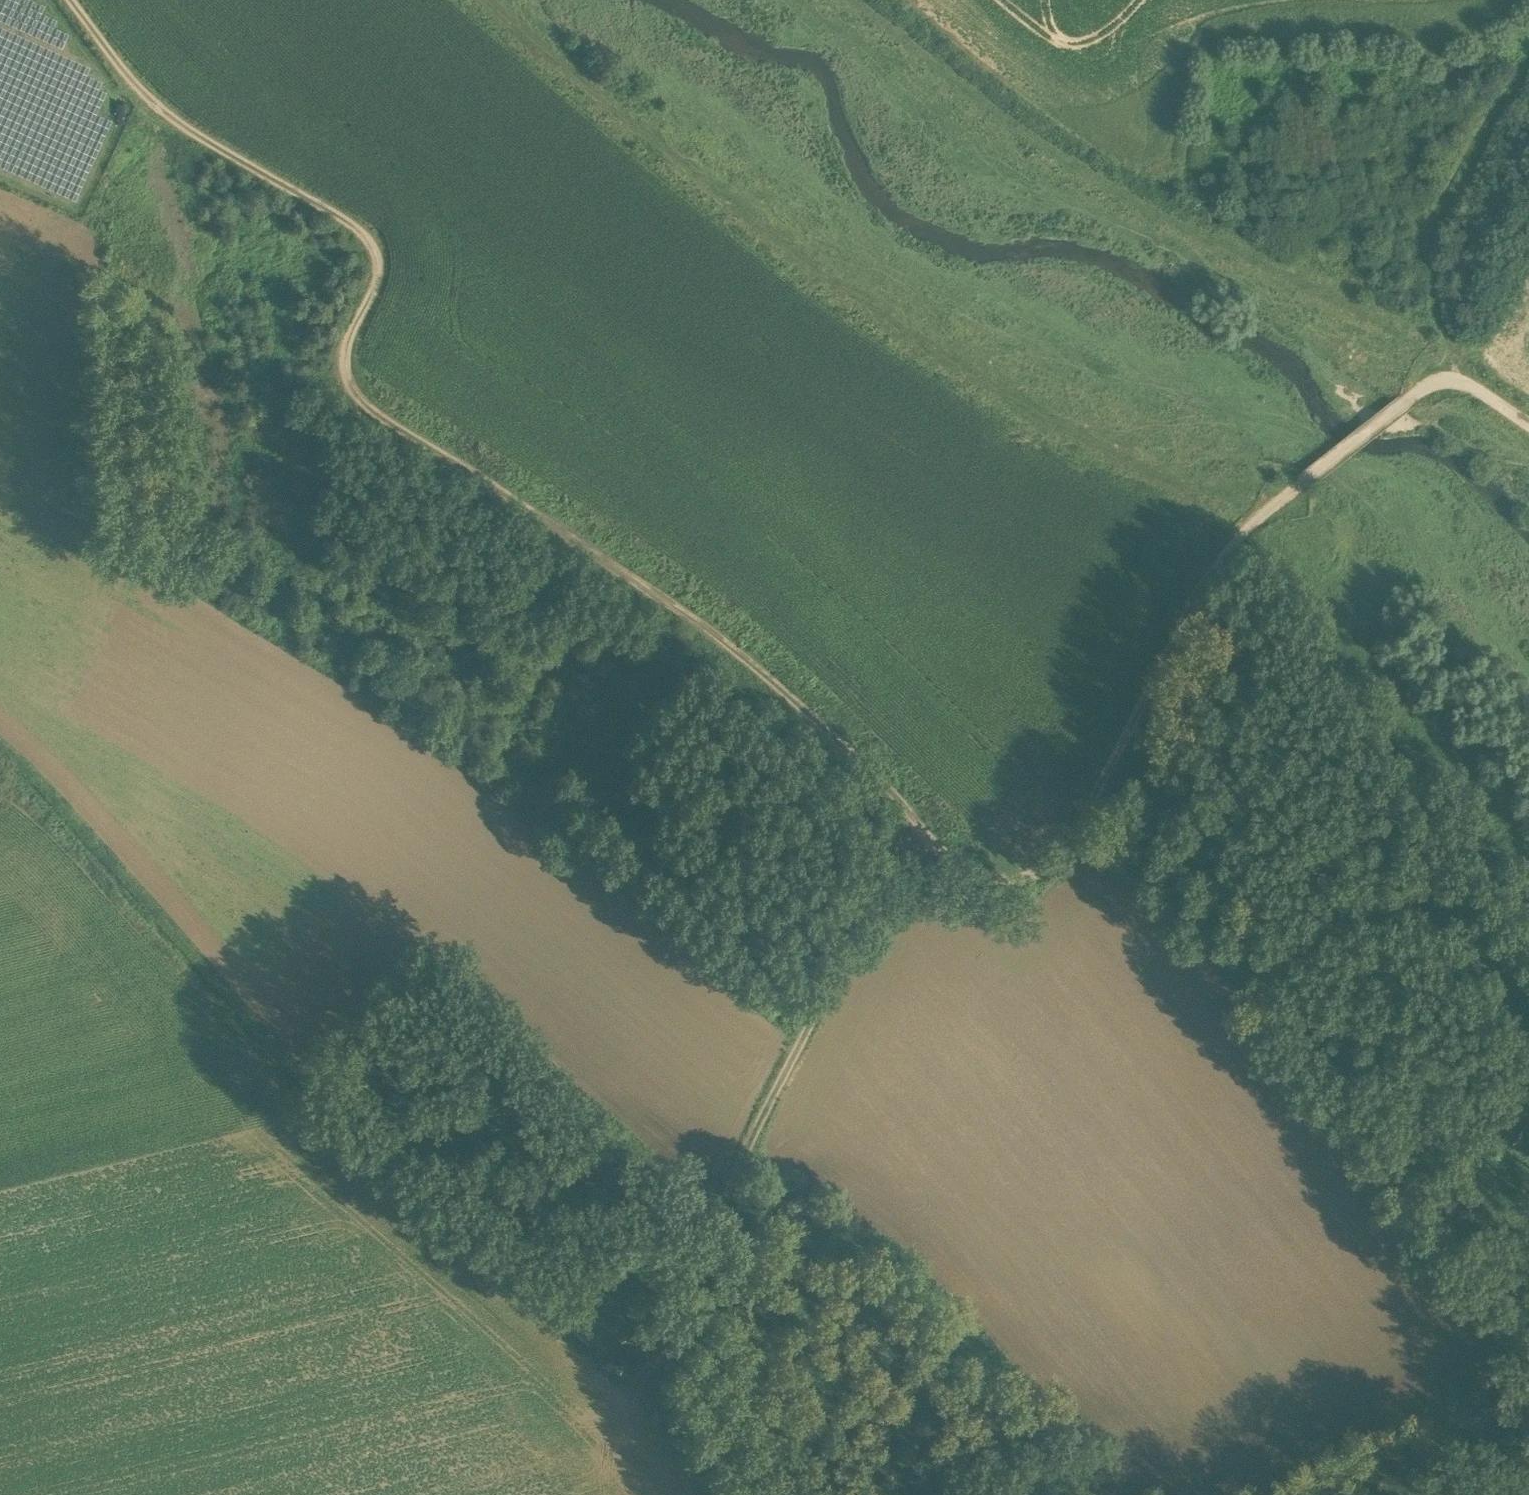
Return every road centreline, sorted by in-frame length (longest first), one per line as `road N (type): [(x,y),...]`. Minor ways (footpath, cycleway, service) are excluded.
road 1 (track): [(1528,426),(1466,385),(1442,381),(1277,506),(1221,568),(1069,848),(1033,877),(989,878),(947,858),(790,698),(691,621),(356,397),(343,356),(384,272),(384,255),(149,103),(69,0)]
road 2 (track): [(627,1383),(671,1337),(702,1282),(856,902),(918,831)]

